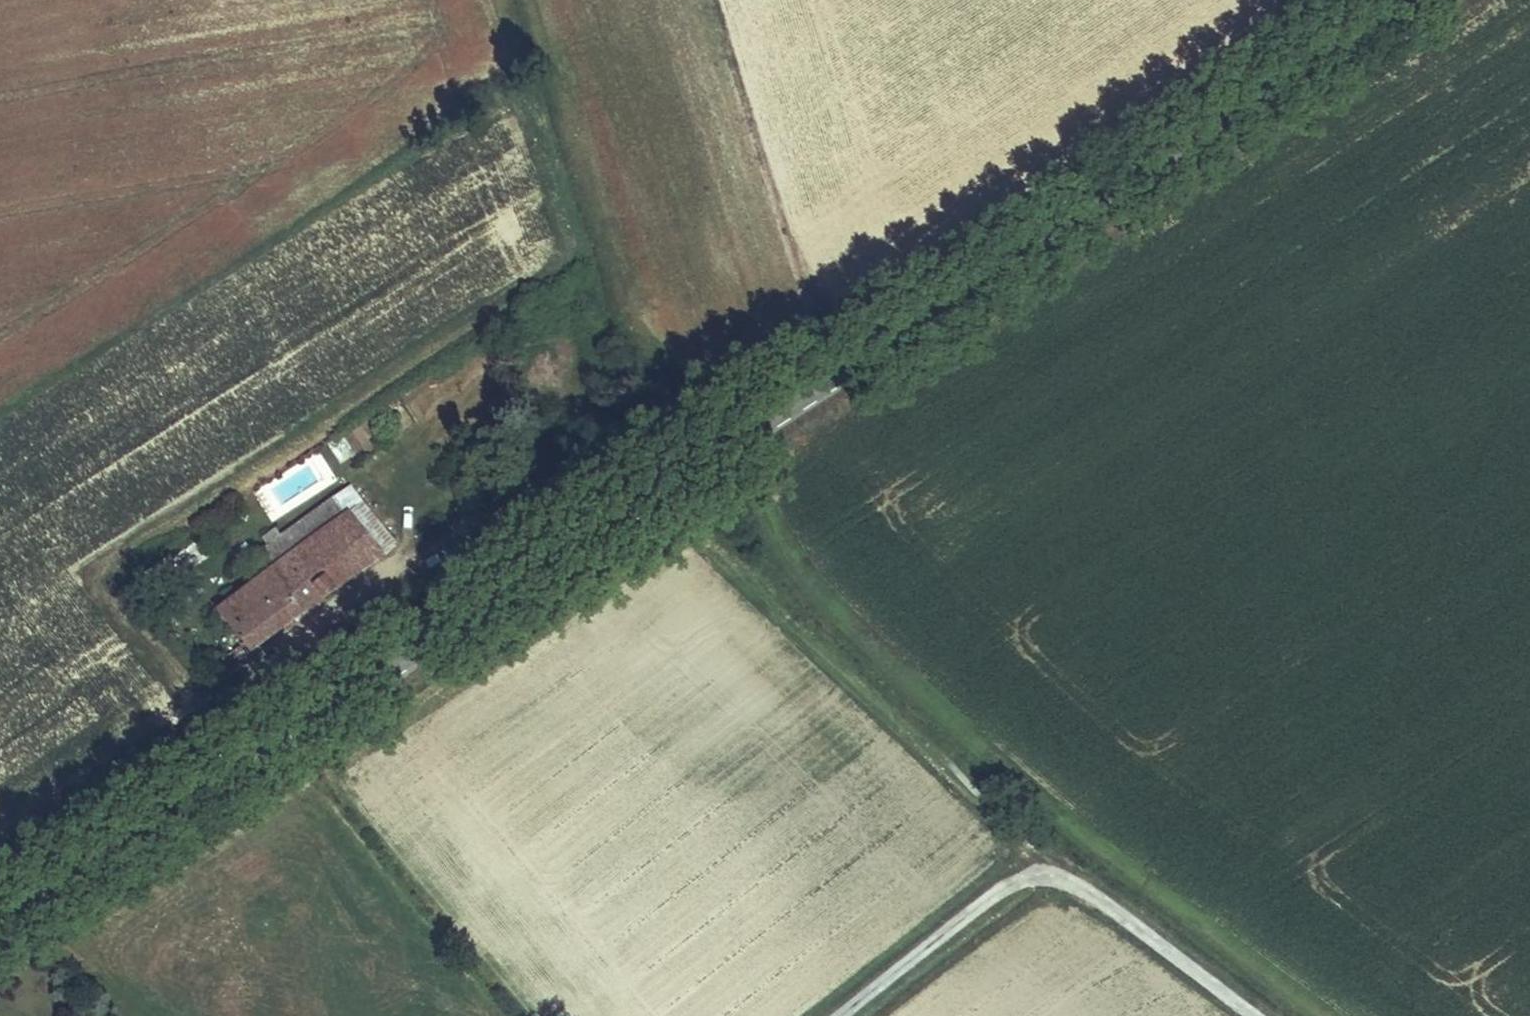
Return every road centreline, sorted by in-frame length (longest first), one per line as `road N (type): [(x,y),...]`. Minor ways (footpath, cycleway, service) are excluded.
road 1 (primary): [(1408,0),(0,942)]
road 2 (track): [(1045,876),(804,641),(653,512)]
road 3 (unclassified): [(1045,876),(1091,895),(1254,1015)]

